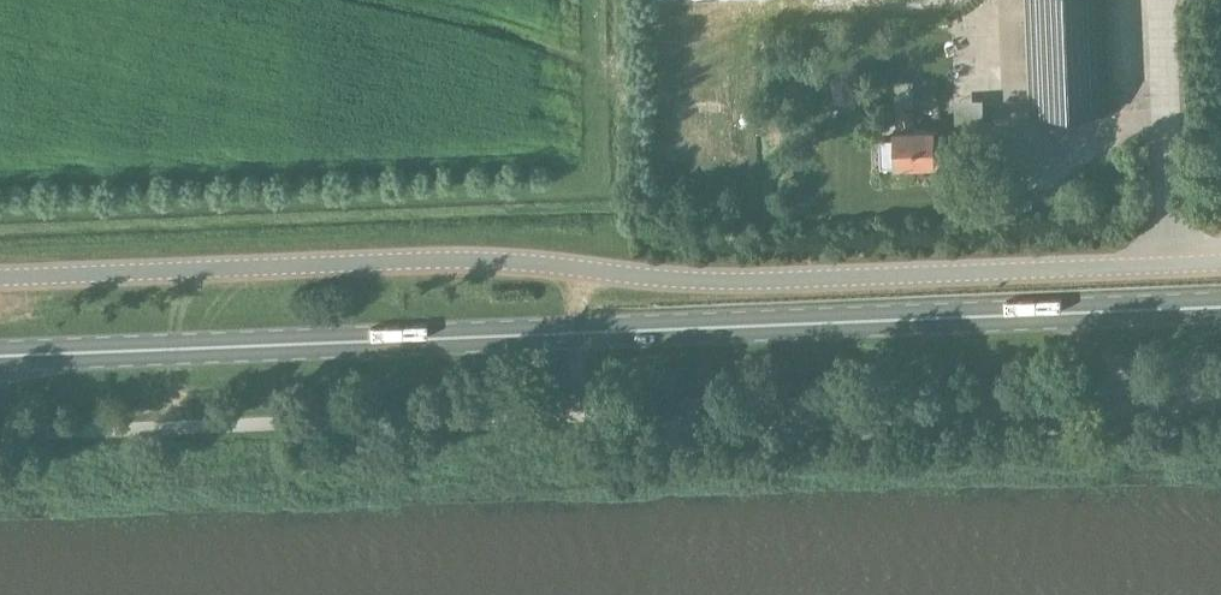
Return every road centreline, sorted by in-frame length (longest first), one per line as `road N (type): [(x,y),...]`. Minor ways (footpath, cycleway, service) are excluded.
road 1 (unclassified): [(0,277),(460,260),(714,281),(1220,264)]
road 2 (primary): [(0,356),(1220,307)]

